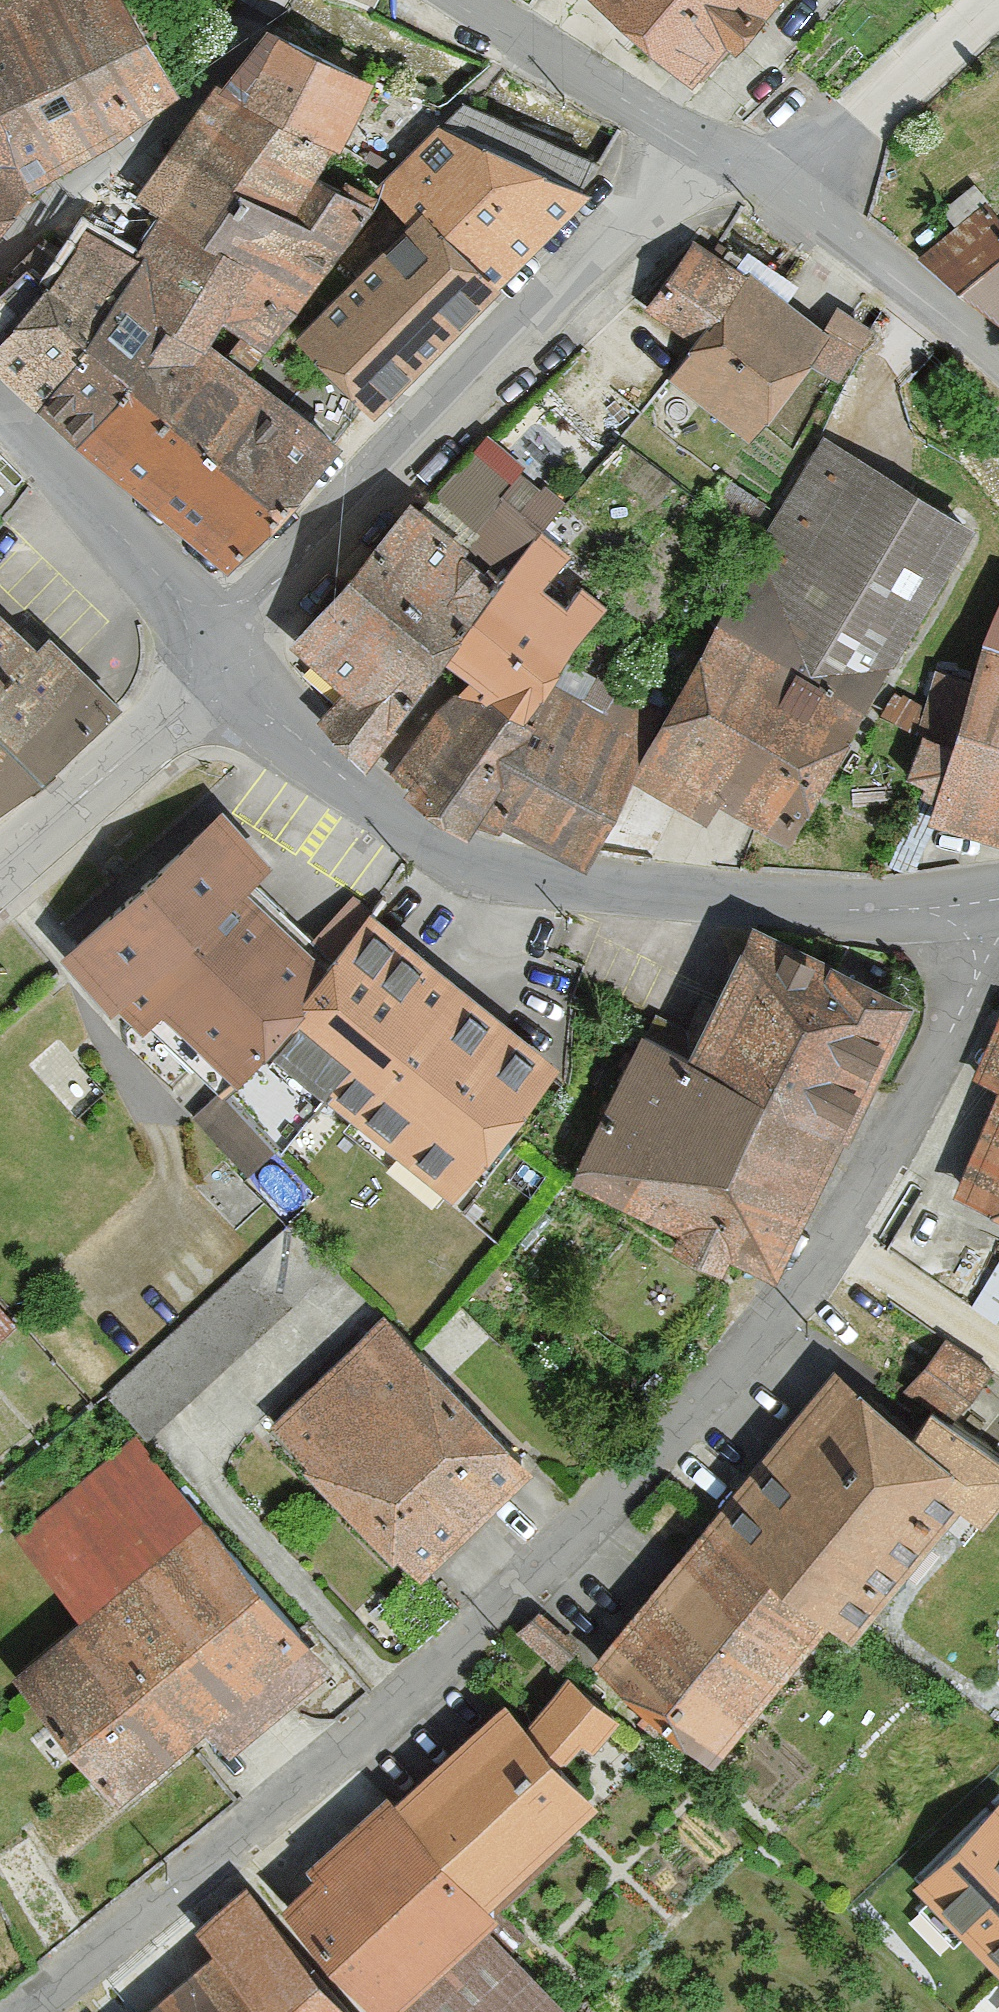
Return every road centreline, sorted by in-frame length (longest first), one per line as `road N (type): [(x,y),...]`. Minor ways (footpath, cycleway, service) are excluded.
road 1 (residential): [(14,2011),(526,1588),(794,1300),(892,1142),(976,973),(981,902)]
road 2 (tertiary): [(224,673),(341,776),(461,853),(600,885),(981,902)]
road 3 (residential): [(697,142),(483,381),(215,647)]
road 4 (residential): [(0,255),(187,87),(255,0)]
road 5 (residential): [(215,647),(132,544),(0,411)]
road 6 (tertiary): [(0,867),(224,673)]
road 7 (residential): [(776,194),(998,0)]
road 8 (residential): [(998,361),(776,194)]
road 9 (residential): [(697,142),(467,0)]

